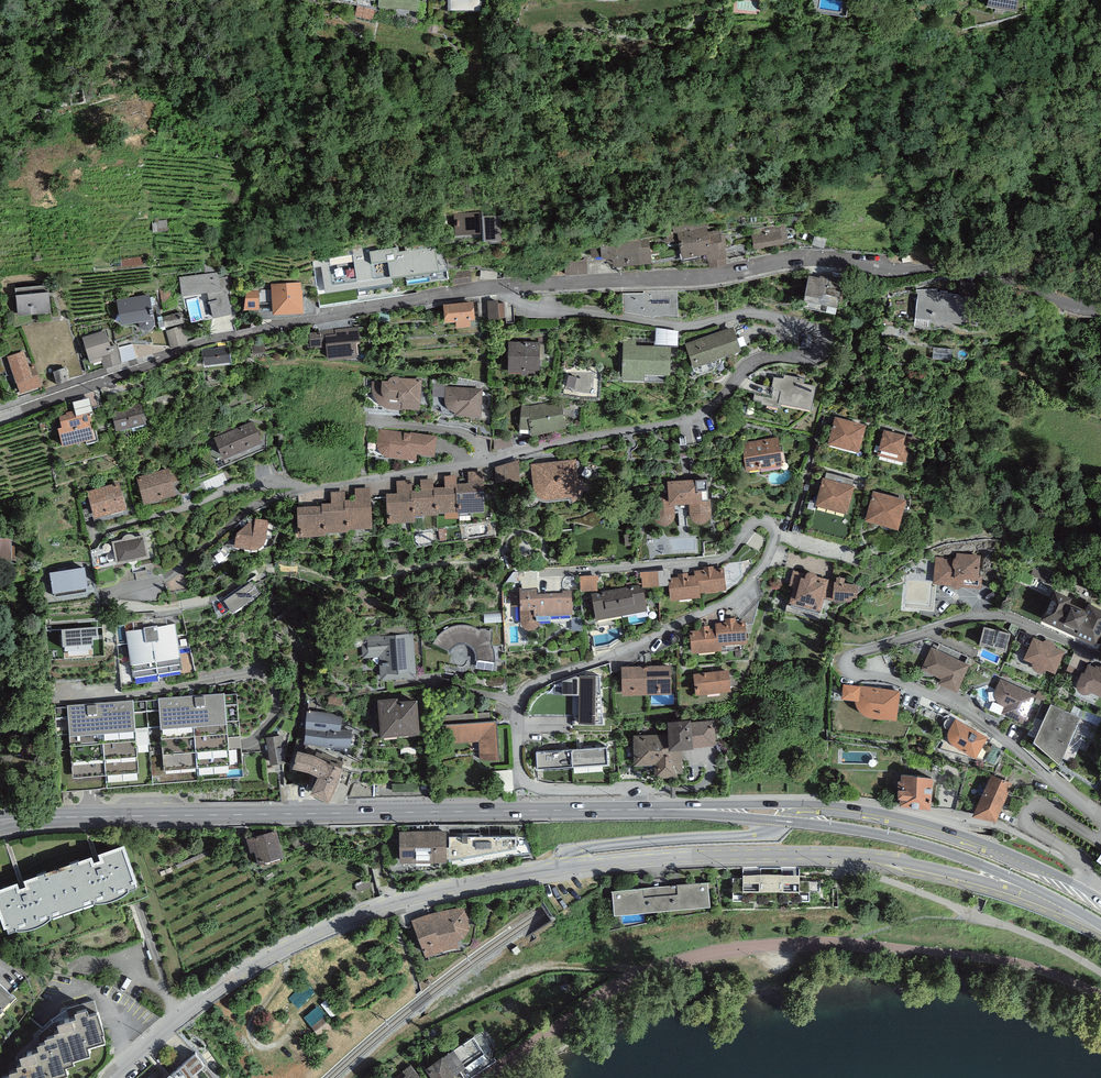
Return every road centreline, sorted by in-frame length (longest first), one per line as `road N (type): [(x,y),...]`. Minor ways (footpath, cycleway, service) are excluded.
road 1 (residential): [(109,1077),(176,1018),(278,950),(387,904),(510,874),(628,859),(843,856),(959,874),(1078,914)]
road 2 (trunk): [(1100,290),(877,188),(697,124),(210,0)]
road 3 (residential): [(501,285),(532,310),(682,328),(755,316),(807,324),(817,337),(803,357),(752,364),(701,416),(449,469),(307,489)]
road 4 (residential): [(647,810),(634,791),(532,786),(520,763),(523,696),(539,681),(733,601),(759,577),(777,528),(752,518),(732,554),(719,560),(555,575)]
road 5 (primary): [(647,810),(0,822)]
road 6 (residential): [(1100,309),(957,266),(880,273),(802,261),(705,278),(501,285)]
road 7 (residential): [(501,285),(195,343),(0,418)]
road 8 (residential): [(1100,815),(971,716),(904,683),(849,672),(862,653),(973,619)]
road 9 (primary): [(1085,890),(988,848),(873,814),(774,804),(704,810)]
road 10 (primary): [(704,810),(897,837),(981,864),(1078,914)]
road 11 (residential): [(1085,890),(1087,866),(1031,827),(1028,812),(1043,806),(1100,840)]

